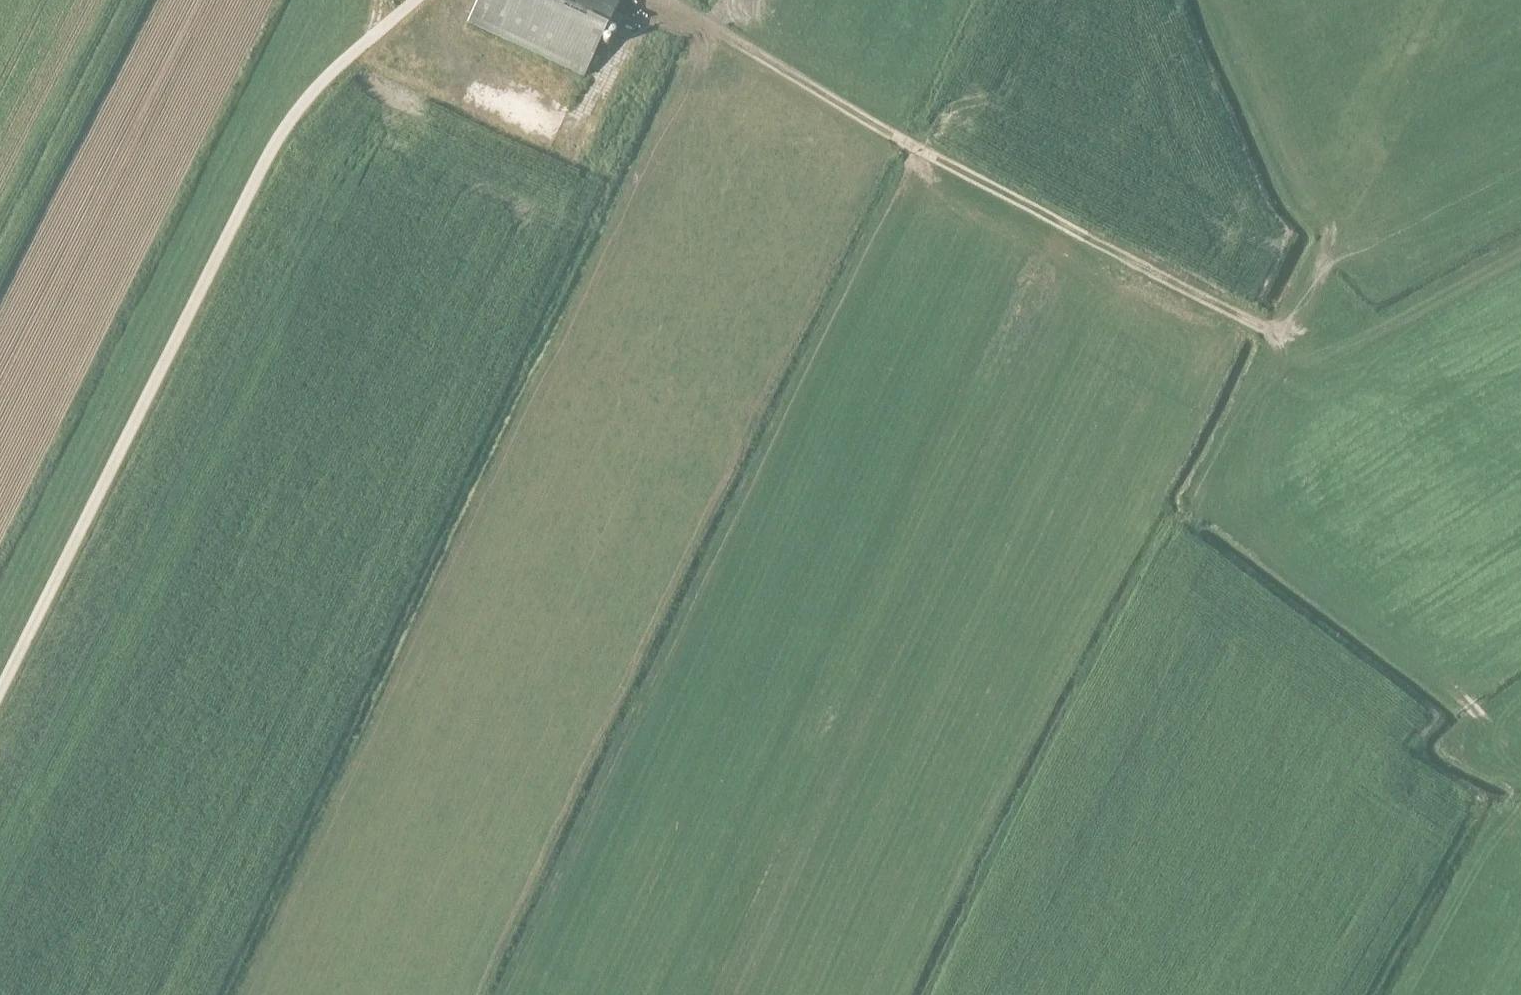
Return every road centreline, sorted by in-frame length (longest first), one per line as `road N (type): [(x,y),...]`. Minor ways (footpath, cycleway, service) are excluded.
road 1 (track): [(660,0),(893,136),(1280,336)]

